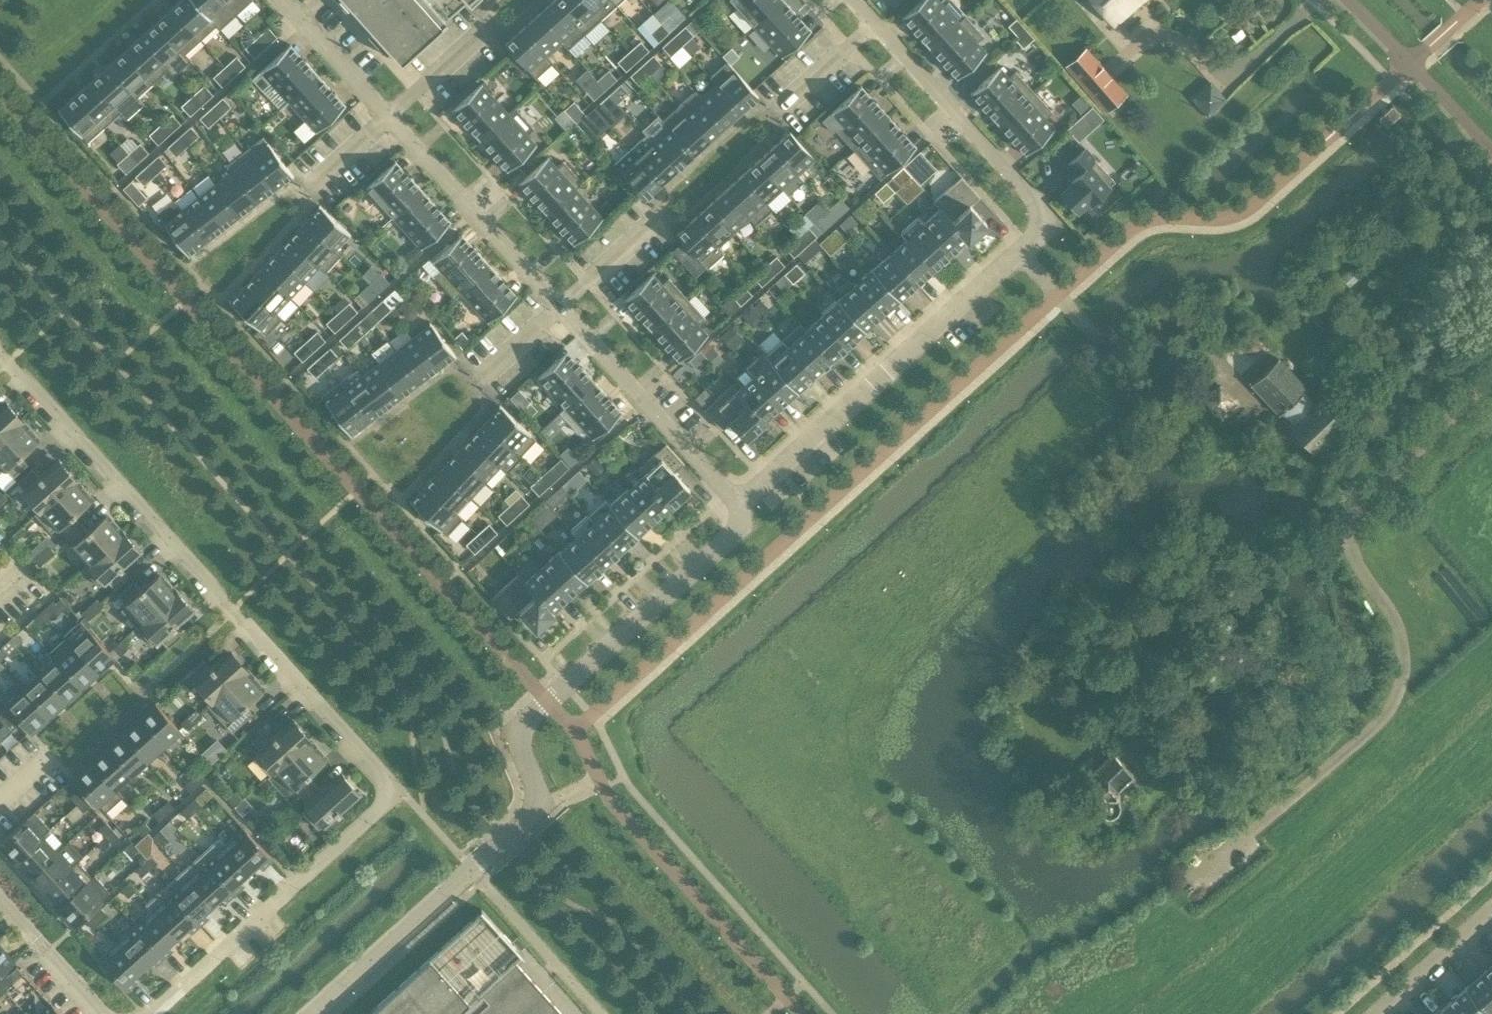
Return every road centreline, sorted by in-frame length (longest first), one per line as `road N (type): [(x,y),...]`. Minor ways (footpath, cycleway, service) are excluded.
road 1 (residential): [(0,354),(388,783),(374,812),(147,1013)]
road 2 (residential): [(739,506),(1042,230),(1034,198),(856,0)]
road 3 (residential): [(311,1013),(527,819),(537,791),(523,746),(528,717),(740,530),(739,506)]
road 4 (residential): [(739,506),(282,0)]
road 5 (residential): [(1491,152),(1349,0)]
road 6 (residential): [(1375,1013),(1491,908)]
road 7 (residential): [(0,898),(106,1013)]

